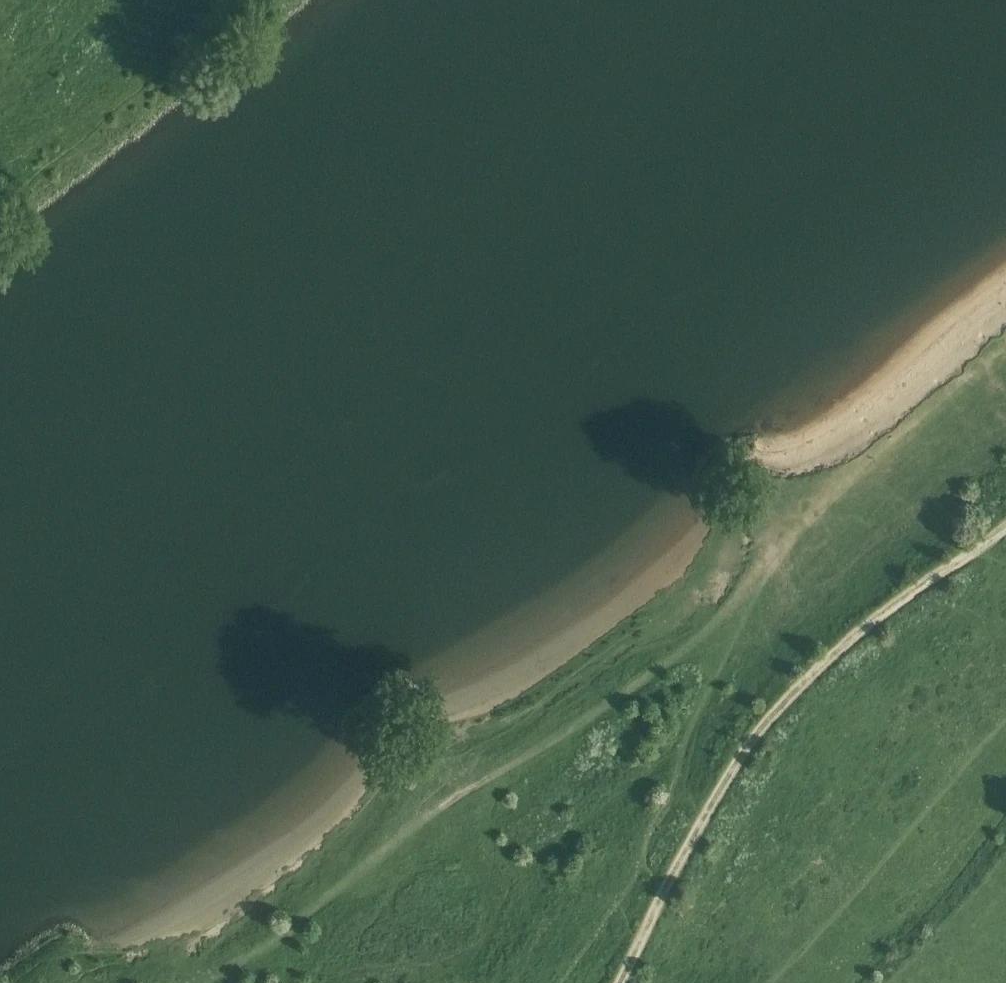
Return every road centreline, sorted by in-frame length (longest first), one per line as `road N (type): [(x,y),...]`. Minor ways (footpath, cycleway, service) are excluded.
road 1 (track): [(622,982),(732,774),(774,716),(834,649),(1005,527)]

